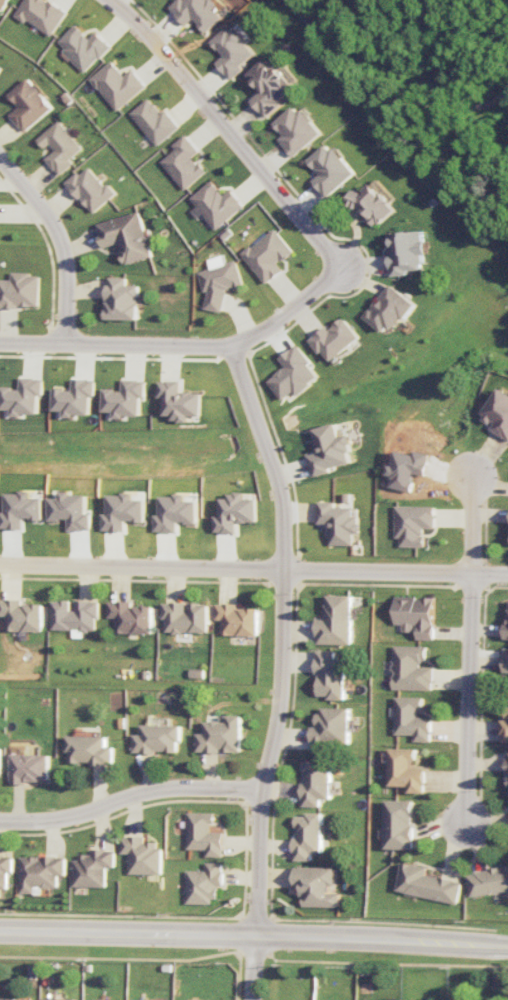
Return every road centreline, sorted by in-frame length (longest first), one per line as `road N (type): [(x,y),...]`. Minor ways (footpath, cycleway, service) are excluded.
road 1 (residential): [(231,345),(285,506),(281,697),(259,813),(252,999)]
road 2 (residential): [(0,563),(507,573)]
road 3 (tertiary): [(507,946),(0,936)]
road 4 (residential): [(465,846),(478,450)]
road 5 (residential): [(0,342),(231,345),(272,324),(342,266)]
road 6 (residential): [(342,266),(153,39),(109,0)]
road 7 (residential): [(0,819),(69,817),(160,788),(262,789)]
road 8 (residential): [(0,157),(59,241),(64,343)]

